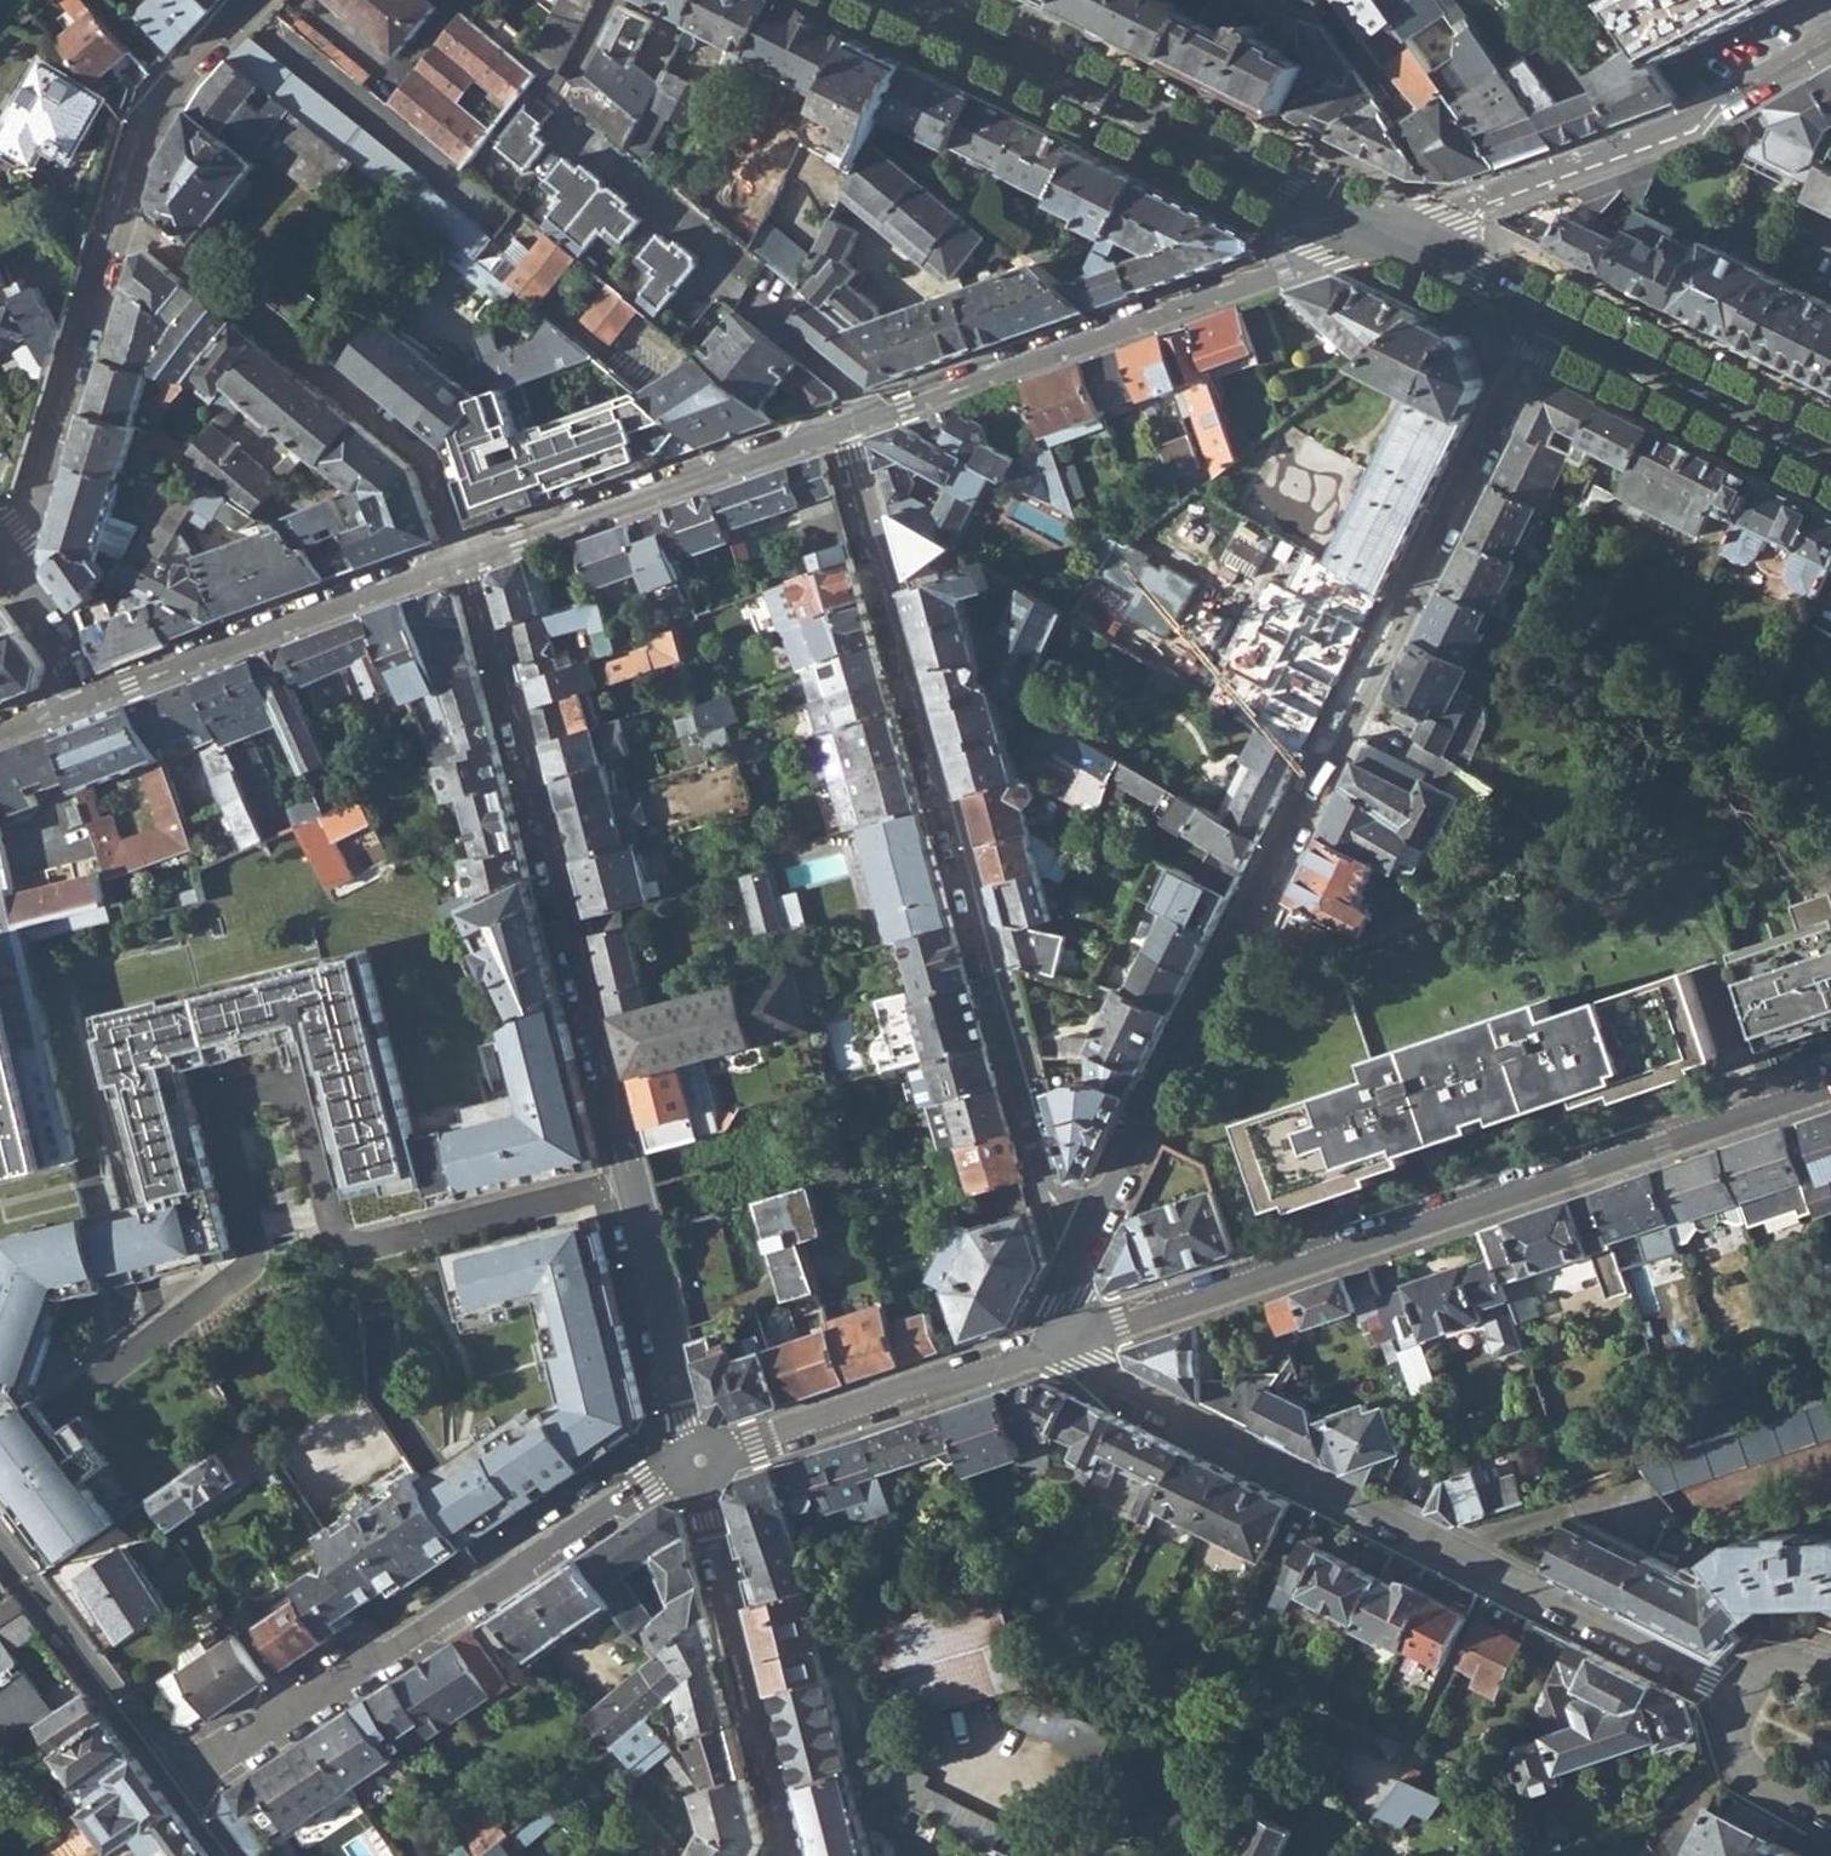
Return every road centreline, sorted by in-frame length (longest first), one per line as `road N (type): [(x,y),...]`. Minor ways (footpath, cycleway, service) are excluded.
road 1 (residential): [(1089,1233),(1551,312)]
road 2 (residential): [(632,1185),(365,1248),(334,1227),(296,1082),(217,1102),(252,1250),(239,1277),(51,1417)]
road 3 (residential): [(1089,1233),(1047,1188),(839,432)]
road 4 (residential): [(1075,1339),(1830,1086)]
road 5 (residential): [(1737,1685),(1086,1365),(1075,1339)]
road 6 (residential): [(464,561),(632,1185)]
road 7 (residential): [(180,1786),(647,1483),(700,1461)]
road 8 (residential): [(1387,230),(839,432)]
road 9 (tertiary): [(917,0),(1387,230)]
road 10 (residential): [(464,561),(422,462),(123,205)]
road 11 (residential): [(1830,38),(1688,125),(1387,230)]
road 12 (residential): [(464,561),(85,703)]
road 13 (residential): [(700,1461),(788,1855)]
road 14 (residential): [(839,432),(464,561)]
road 15 (residential): [(700,1461),(1075,1339)]
road 16 (residential): [(9,554),(123,205)]
road 17 (tertiary): [(1830,450),(1551,312)]
road 18 (residential): [(0,1539),(180,1786)]
road 19 (residential): [(632,1185),(700,1461)]
road 20 (residential): [(123,205),(157,99),(246,0)]
road 21 (residential): [(1737,1685),(1722,1721),(1727,1753),(1753,1779),(1830,1819)]
road 22 (tertiary): [(1551,312),(1387,230)]
road 23 (residential): [(9,554),(73,667),(85,703)]

